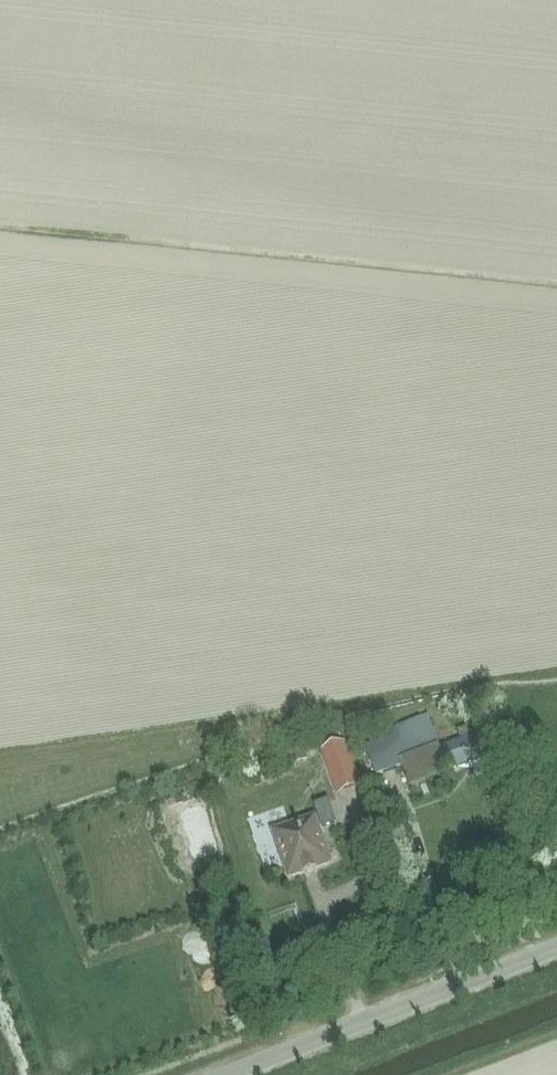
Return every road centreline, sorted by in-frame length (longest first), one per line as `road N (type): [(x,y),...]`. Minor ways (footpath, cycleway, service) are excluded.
road 1 (unclassified): [(241,1074),(556,952)]

